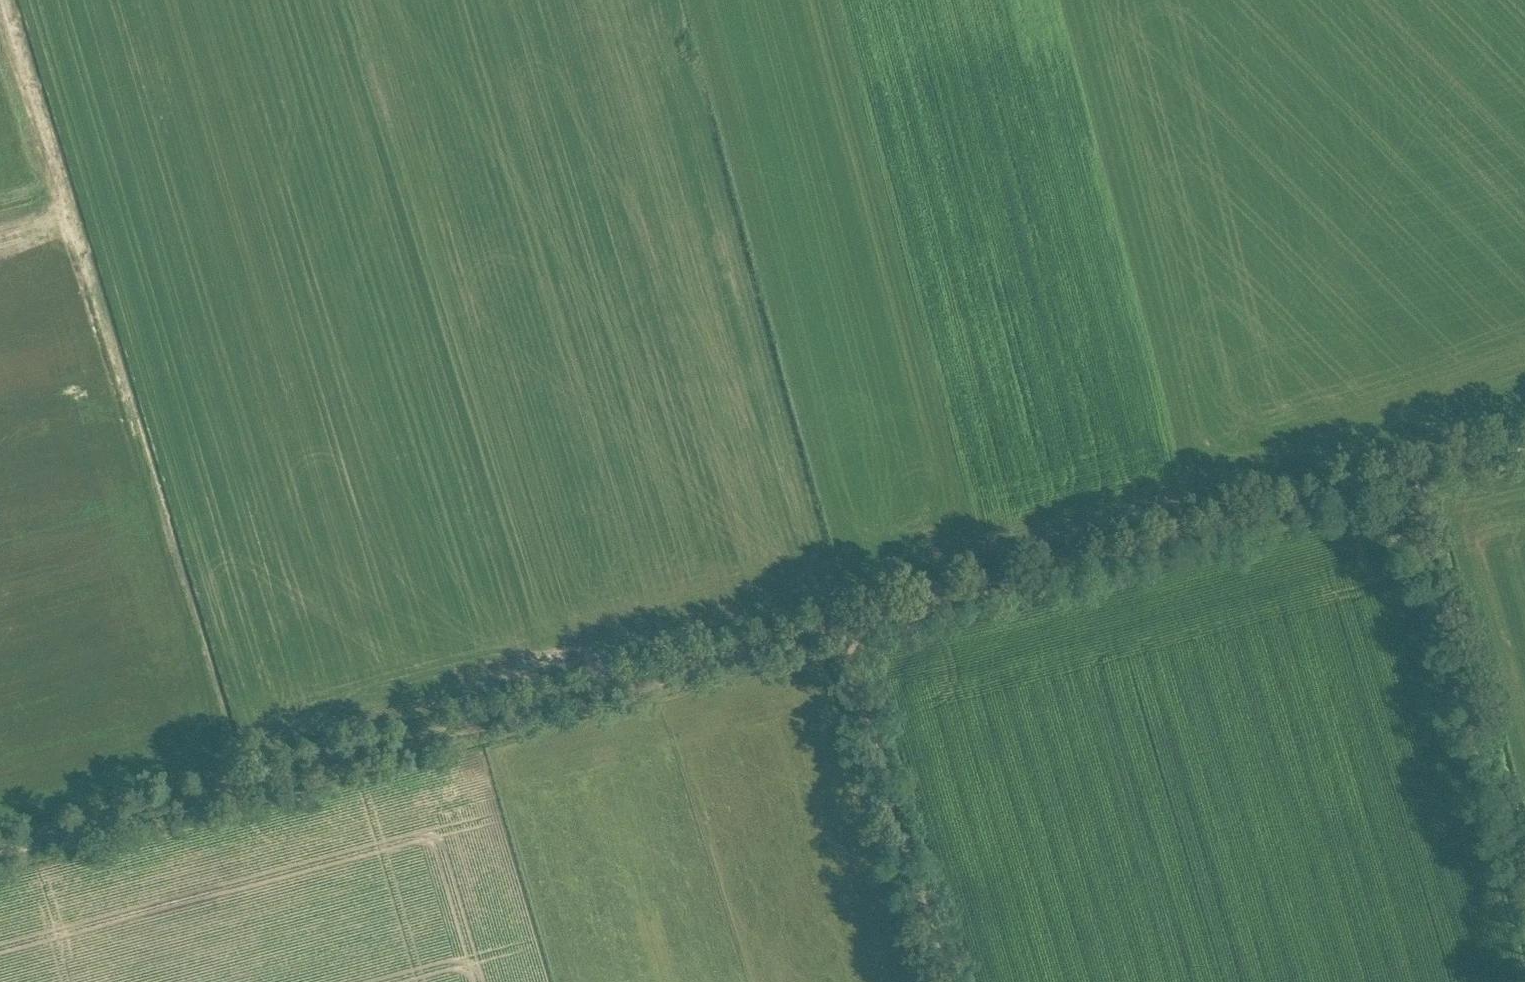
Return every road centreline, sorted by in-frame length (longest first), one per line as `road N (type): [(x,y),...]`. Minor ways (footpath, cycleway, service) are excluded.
road 1 (track): [(0,849),(842,629)]
road 2 (track): [(842,629),(1401,479)]
road 3 (track): [(1524,895),(1401,479)]
road 4 (track): [(842,629),(948,981)]
road 5 (track): [(1401,479),(1524,445)]

